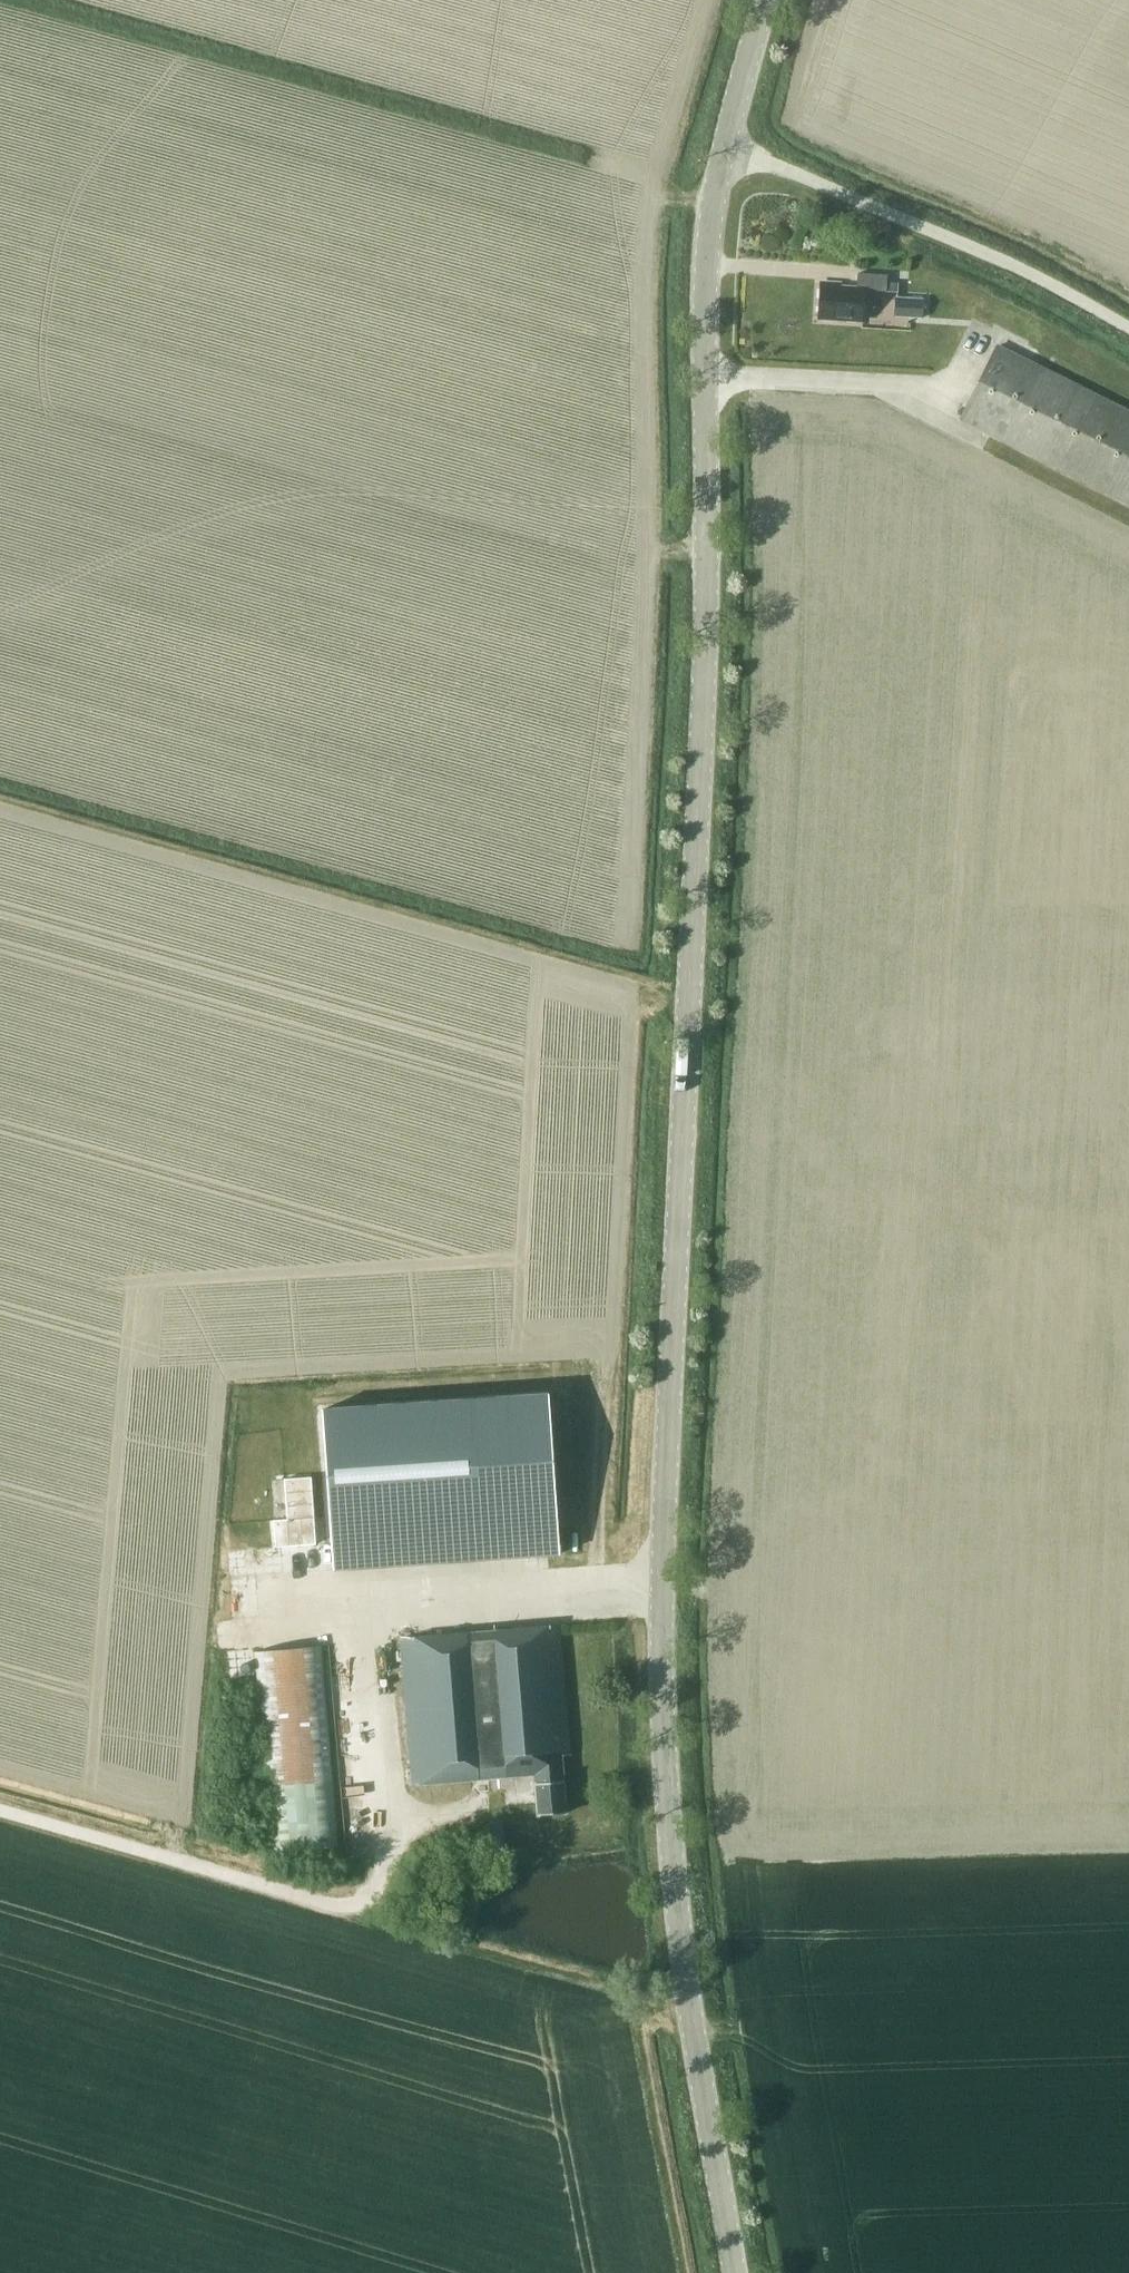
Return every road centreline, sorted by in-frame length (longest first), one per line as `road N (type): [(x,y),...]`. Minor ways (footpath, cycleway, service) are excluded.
road 1 (tertiary): [(732,2272),(665,1820),(662,1631),(705,625),(704,271),(725,145),(765,0)]

